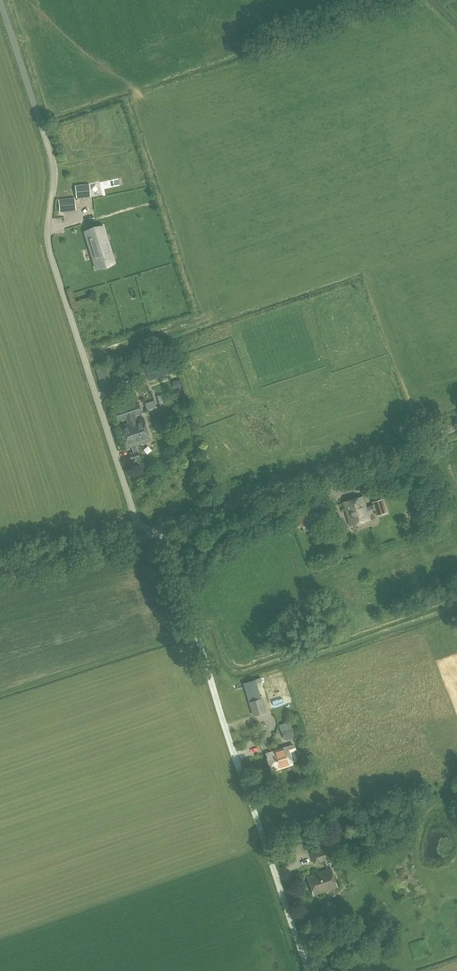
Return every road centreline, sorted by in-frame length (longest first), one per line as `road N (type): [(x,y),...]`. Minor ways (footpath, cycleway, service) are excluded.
road 1 (unclassified): [(0,570),(164,529),(456,427)]

